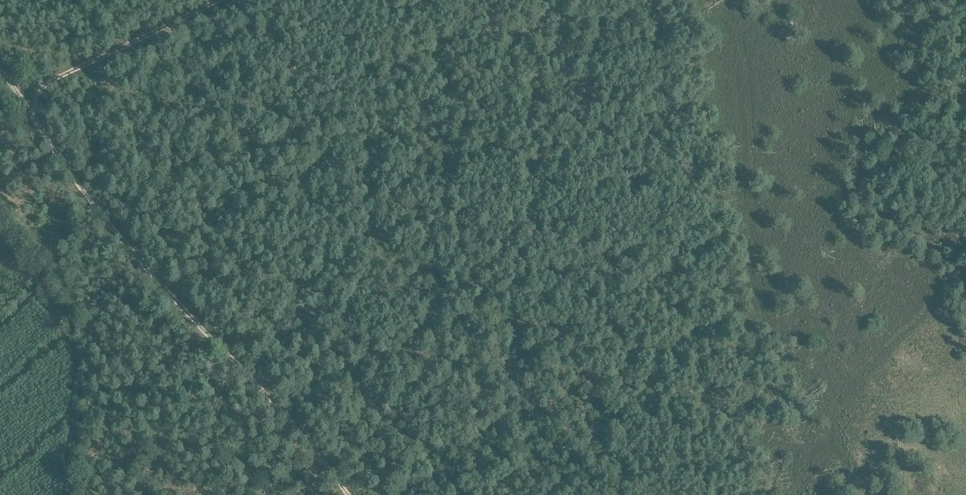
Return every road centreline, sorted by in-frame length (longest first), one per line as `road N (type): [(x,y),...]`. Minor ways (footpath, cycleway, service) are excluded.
road 1 (track): [(23,97),(96,208),(350,494)]
road 2 (track): [(219,0),(23,97)]

